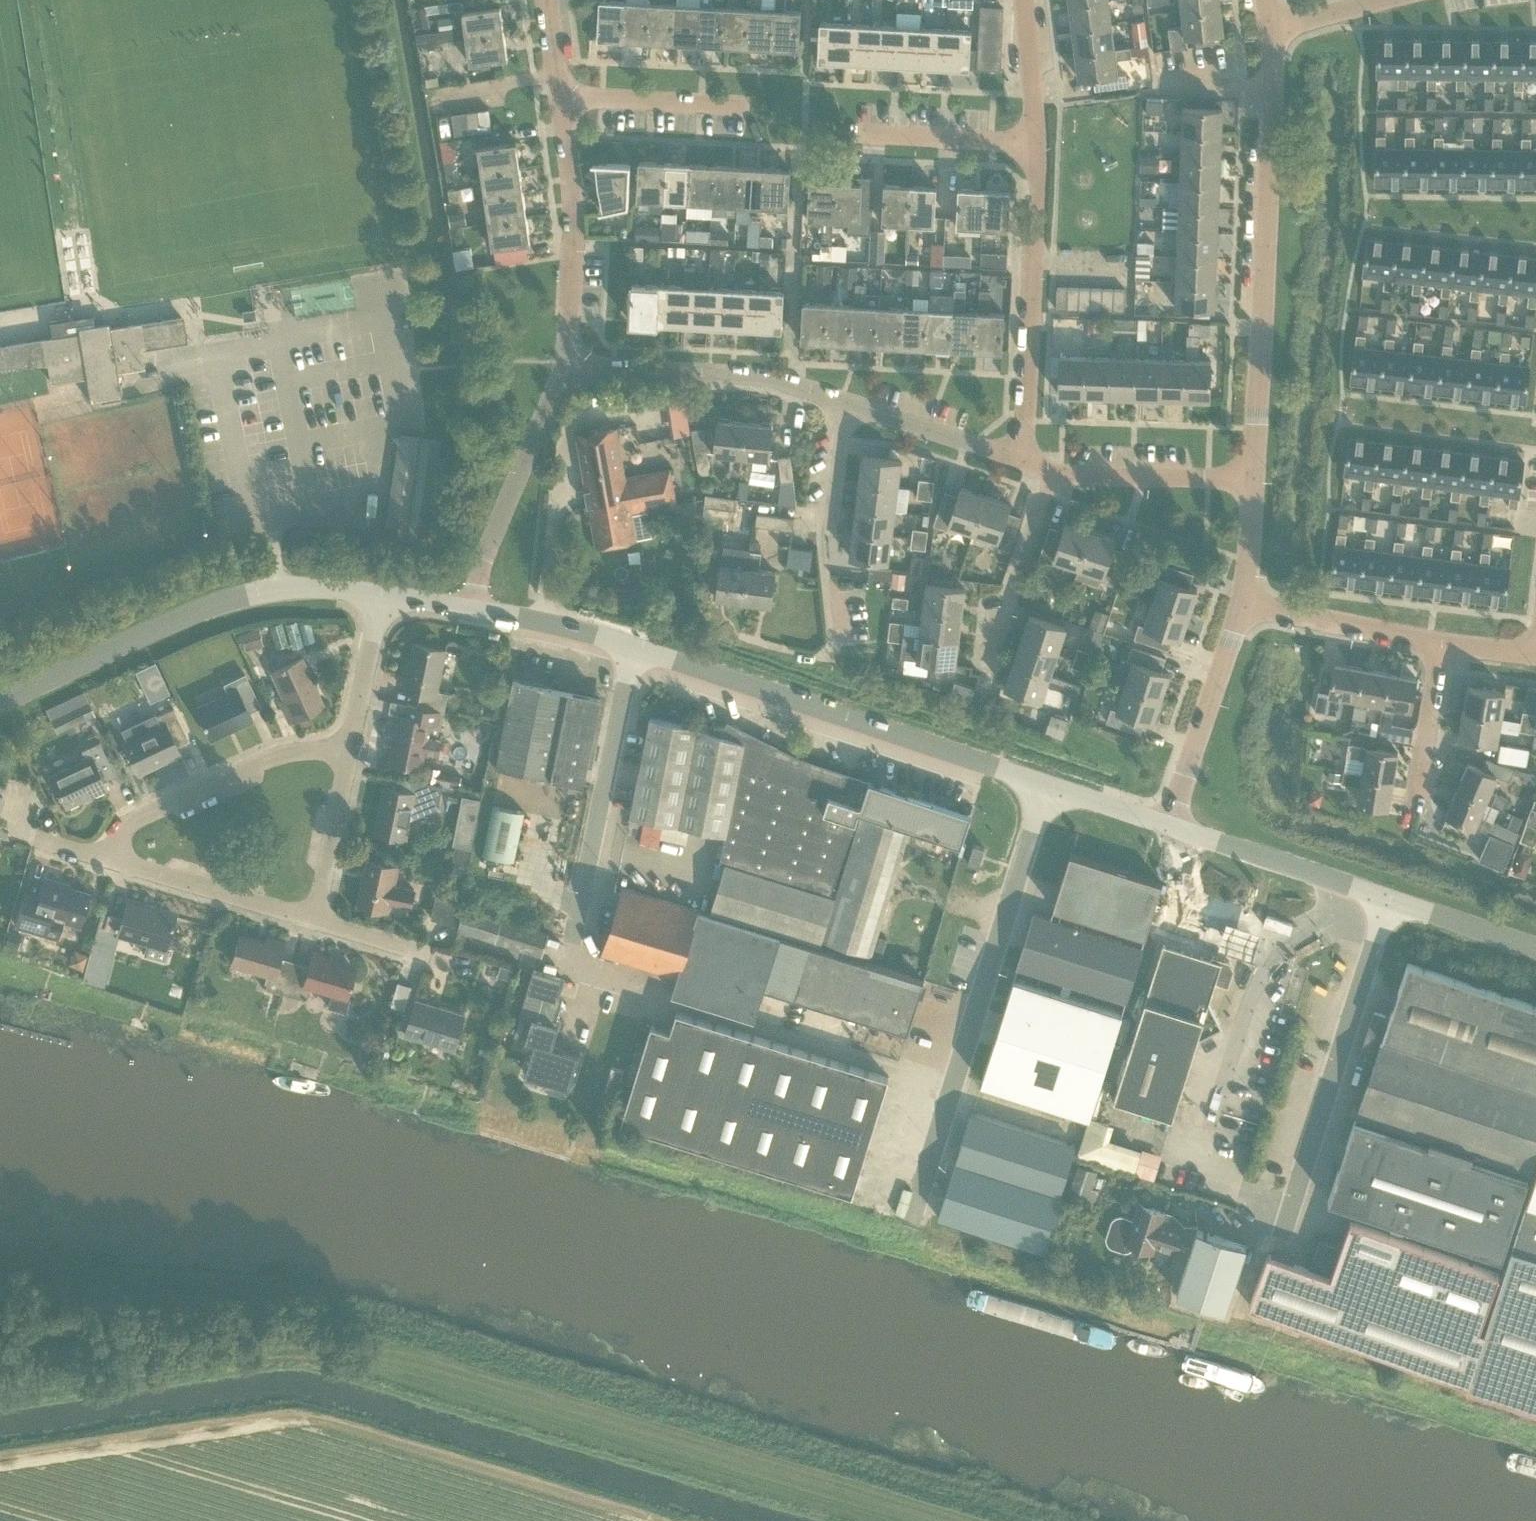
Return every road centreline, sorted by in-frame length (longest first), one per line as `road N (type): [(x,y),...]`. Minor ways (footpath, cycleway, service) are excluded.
road 1 (unclassified): [(907,1222),(1048,784)]
road 2 (unclassified): [(1256,479),(1269,25)]
road 3 (tertiary): [(1048,784),(633,645)]
road 4 (unclassified): [(1287,1220),(1388,899)]
road 5 (residential): [(1015,457),(1026,417),(1037,141)]
road 6 (tertiary): [(276,589),(210,604),(0,700)]
road 7 (unclassified): [(572,932),(633,645)]
road 8 (residential): [(850,403),(760,374),(564,365)]
road 9 (residential): [(113,860),(127,823),(262,760),(312,749),(349,753)]
road 10 (residential): [(564,365),(574,208),(561,101)]
road 11 (residential): [(472,608),(481,565),(564,365)]
road 12 (unclassified): [(1168,824),(1241,602)]
road 13 (tertiary): [(1388,899),(1168,824)]
road 14 (residential): [(313,918),(113,860)]
road 15 (residential): [(987,663),(1053,470)]
road 16 (residential): [(1441,642),(1241,602)]
road 17 (residential): [(1256,479),(1053,470)]
road 18 (residential): [(561,101),(749,106)]
road 19 (residential): [(1037,141),(852,132)]
road 20 (residential): [(1015,457),(850,403)]
road 21 (residential): [(1413,811),(1441,642)]
road 22 (residential): [(313,918),(349,753)]
road 23 (tertiary): [(633,645),(472,608)]
road 24 (residential): [(349,753),(381,593)]
road 25 (tertiary): [(1535,948),(1388,899)]
road 26 (residential): [(1037,141),(1024,0)]
road 27 (tertiary): [(1168,824),(1048,784)]
road 28 (residential): [(827,525),(850,403)]
road 29 (residential): [(432,953),(313,918)]
road 30 (unclassified): [(1241,602),(1256,479)]

